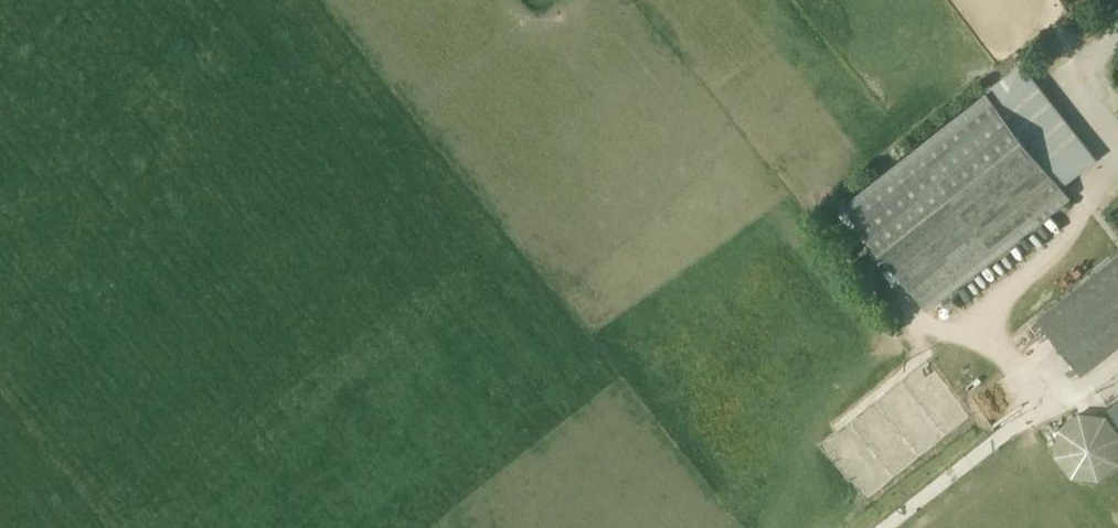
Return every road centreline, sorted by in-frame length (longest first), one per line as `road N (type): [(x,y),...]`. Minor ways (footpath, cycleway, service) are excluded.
road 1 (track): [(886,527),(1117,365)]

